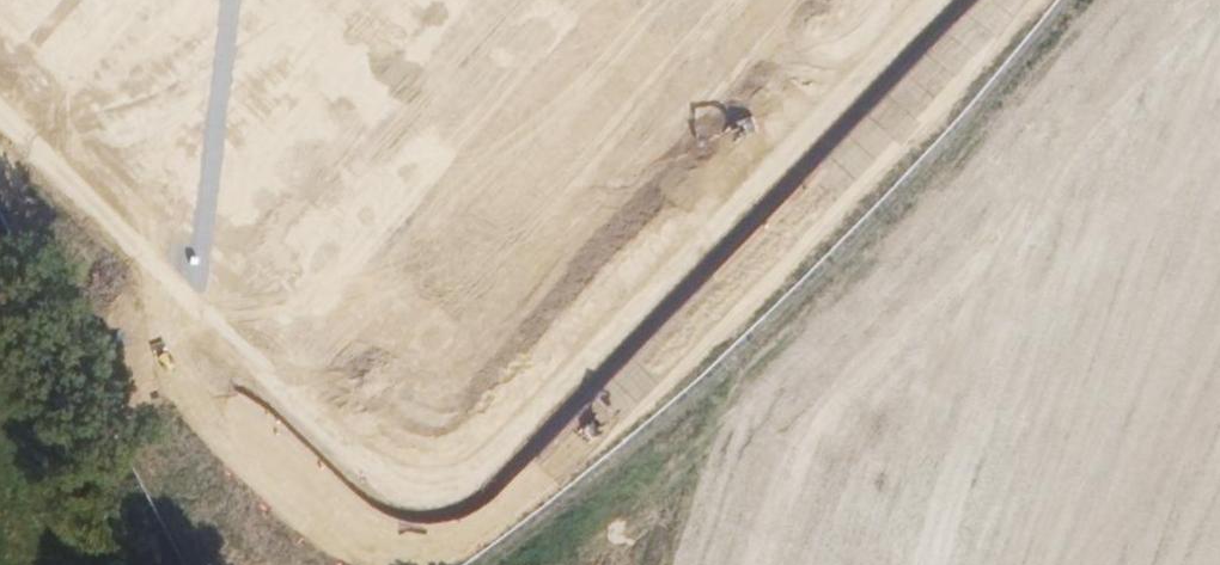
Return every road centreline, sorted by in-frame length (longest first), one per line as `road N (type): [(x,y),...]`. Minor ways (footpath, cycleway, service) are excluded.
road 1 (track): [(1088,0),(992,122),(818,294),(630,467),(504,564)]

